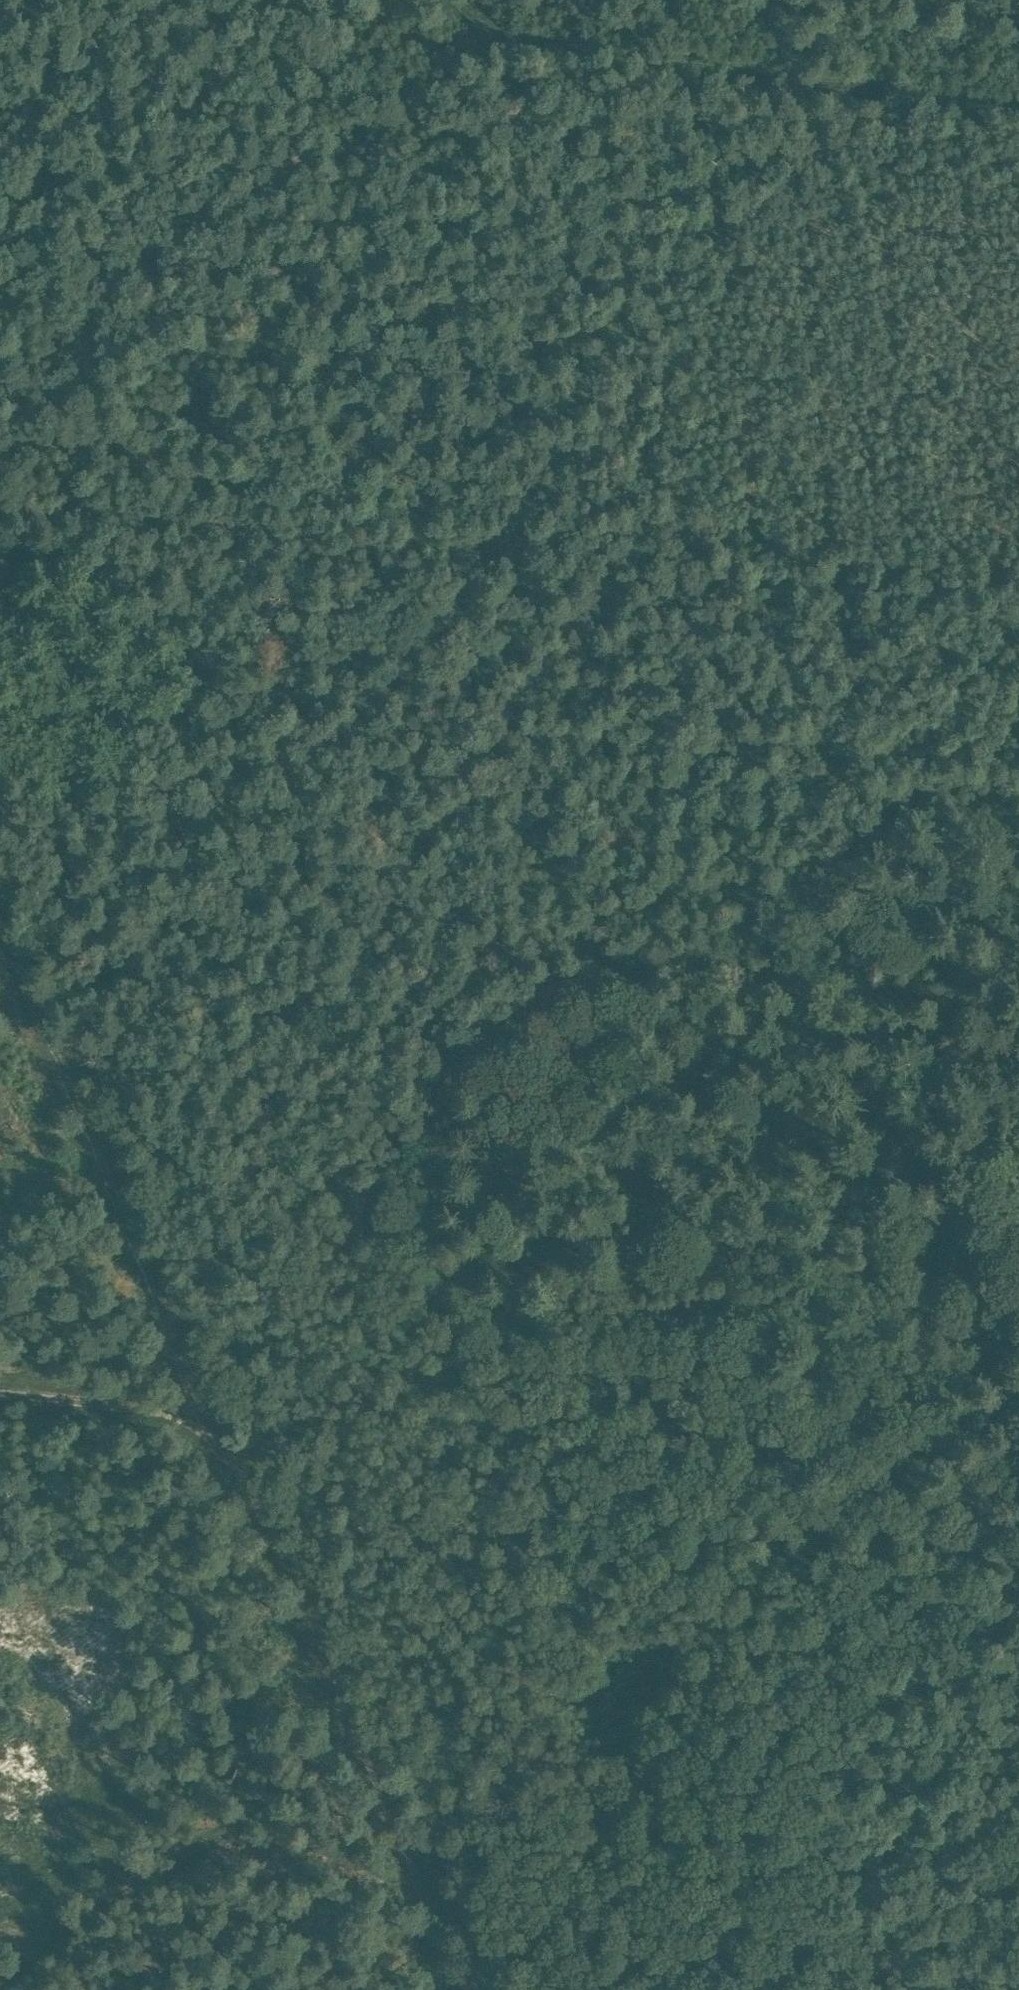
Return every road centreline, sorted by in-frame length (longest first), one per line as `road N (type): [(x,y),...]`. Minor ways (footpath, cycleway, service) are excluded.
road 1 (track): [(476,1989),(212,1420)]
road 2 (track): [(212,1420),(0,913)]
road 3 (track): [(0,1972),(355,1726)]
road 4 (track): [(212,1420),(0,1387)]

